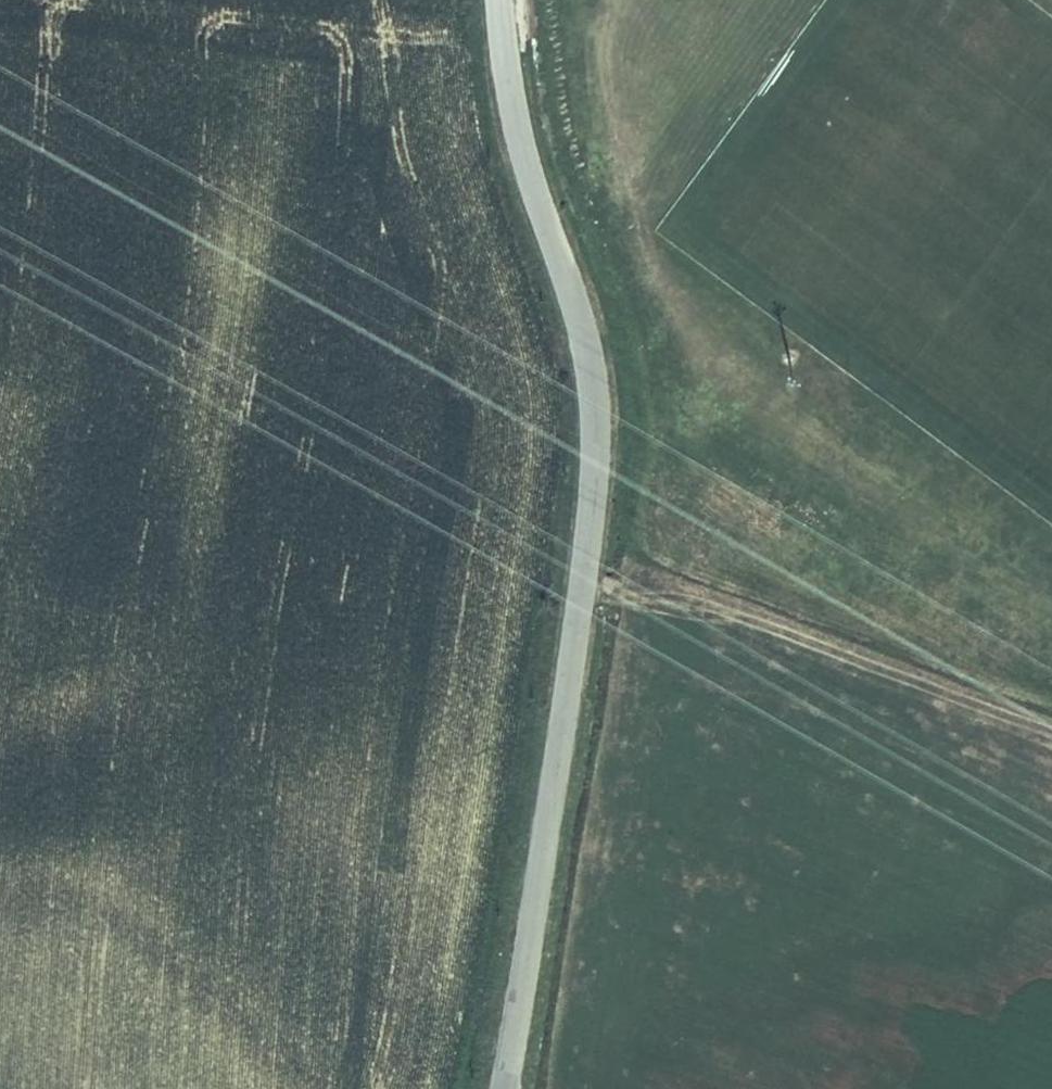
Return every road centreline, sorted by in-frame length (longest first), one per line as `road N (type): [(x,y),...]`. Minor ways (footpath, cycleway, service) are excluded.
road 1 (tertiary): [(498,0),(527,173),(584,357),(591,443),(499,1088)]

